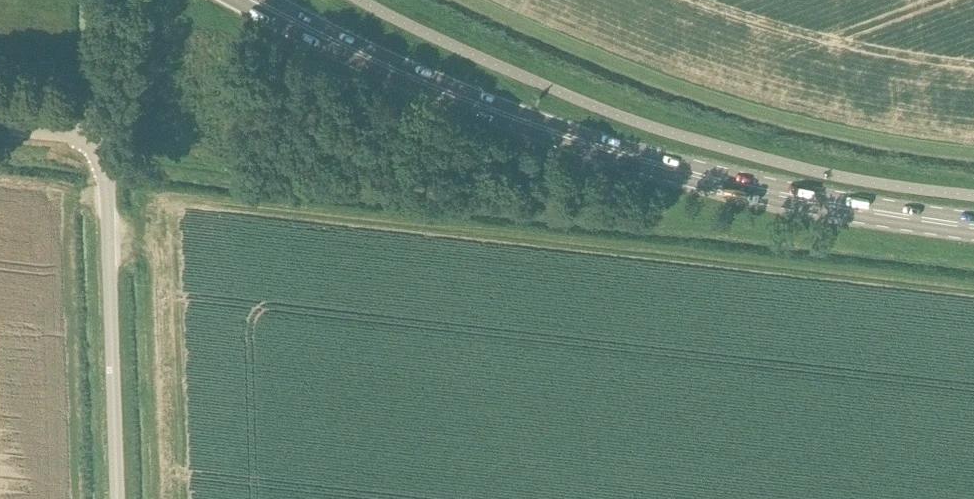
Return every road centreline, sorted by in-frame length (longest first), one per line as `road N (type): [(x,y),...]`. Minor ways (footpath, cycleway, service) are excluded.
road 1 (primary): [(973,227),(663,167),(425,86),(332,43)]
road 2 (unclassified): [(119,498),(105,154),(76,132),(0,123)]

